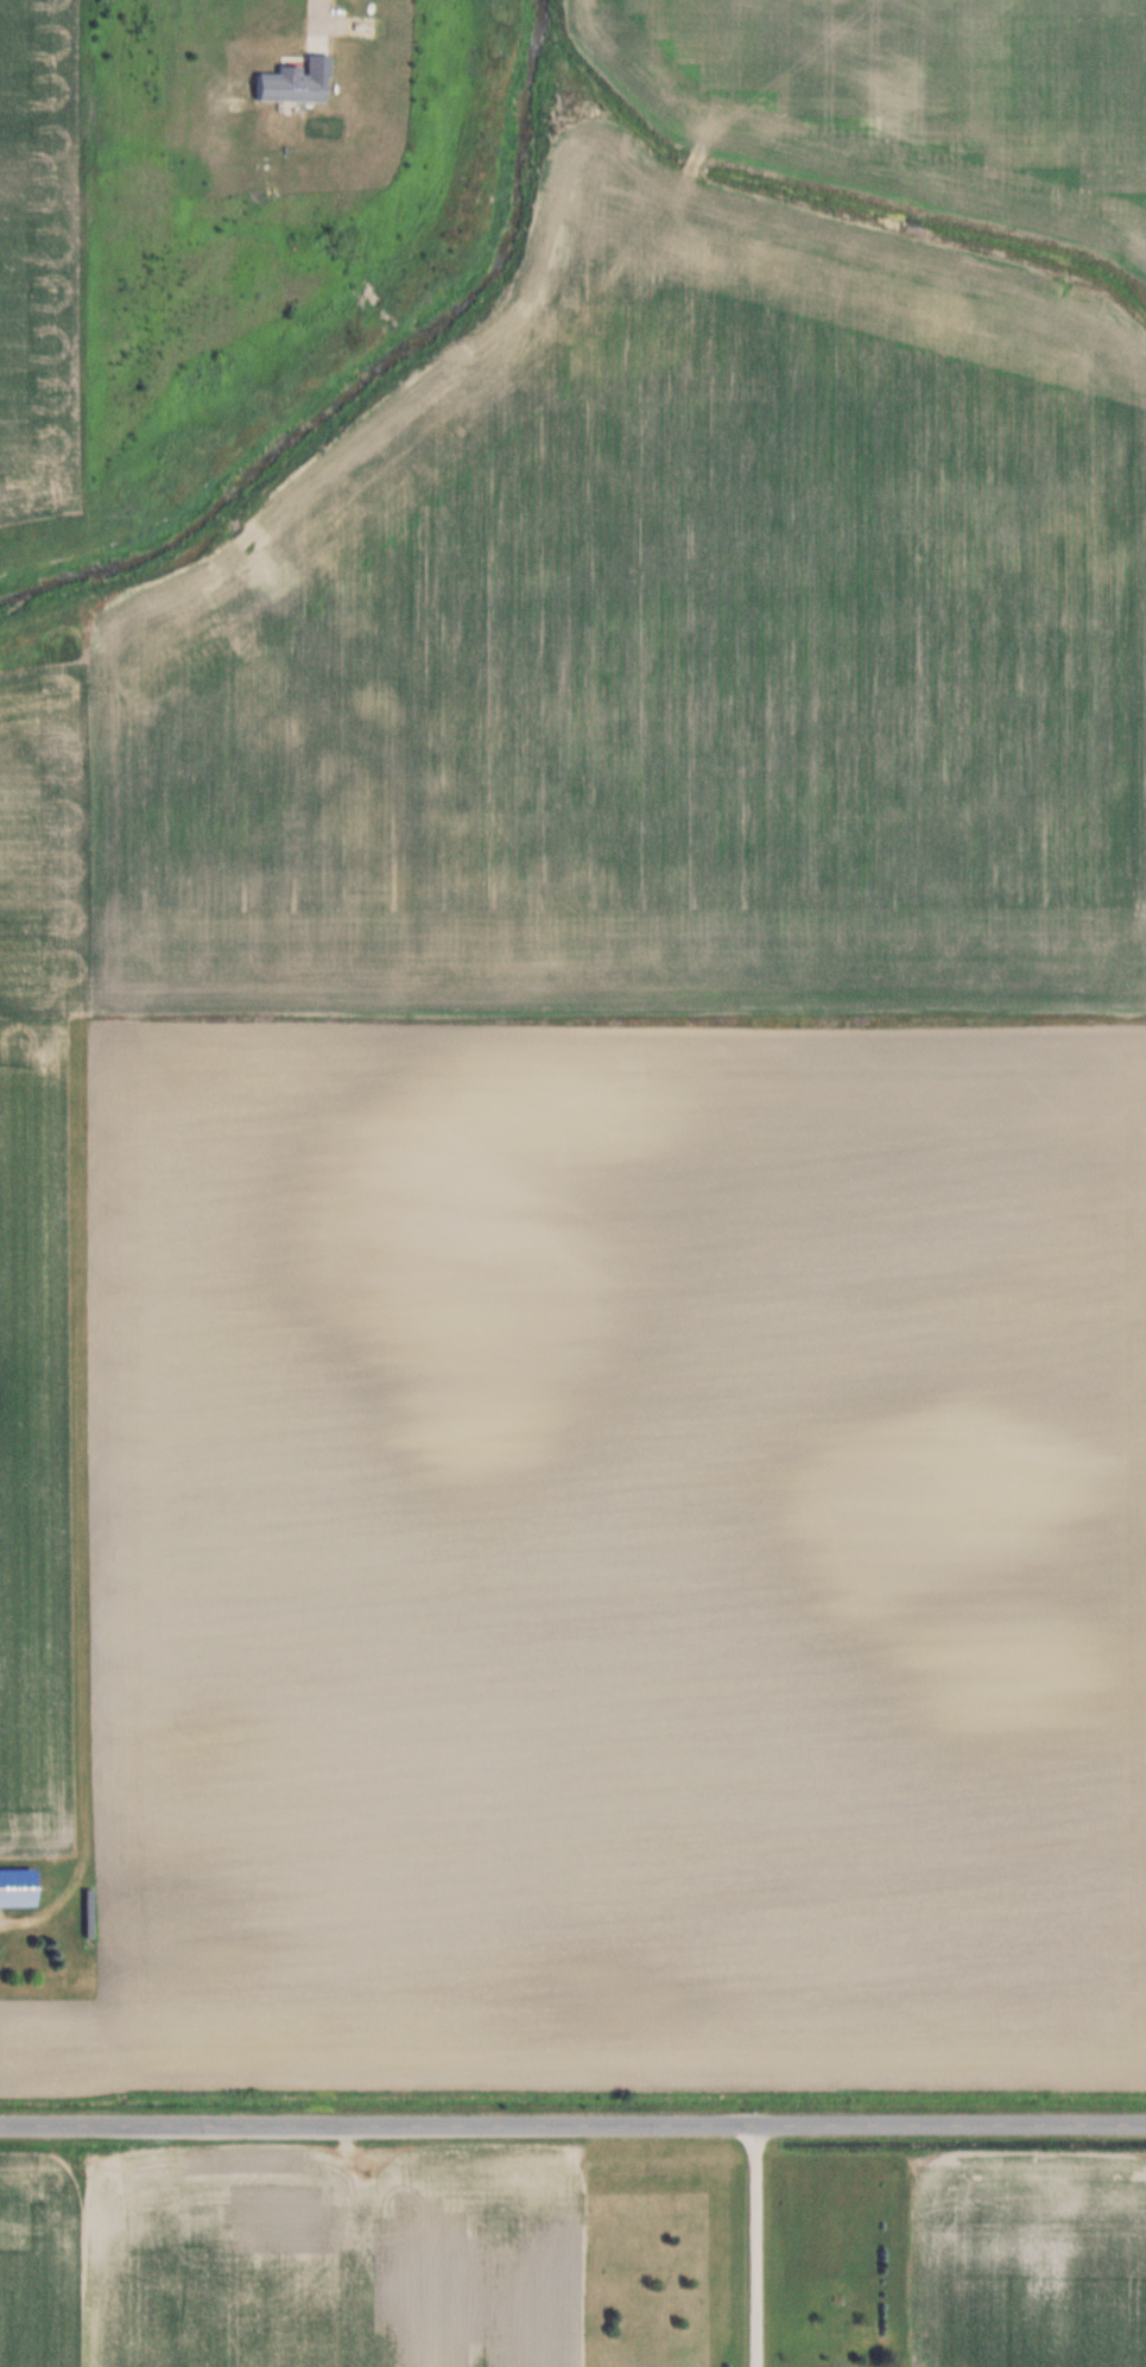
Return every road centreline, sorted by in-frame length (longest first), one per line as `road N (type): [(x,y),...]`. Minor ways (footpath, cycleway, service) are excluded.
road 1 (residential): [(1145,2124),(0,2124)]

